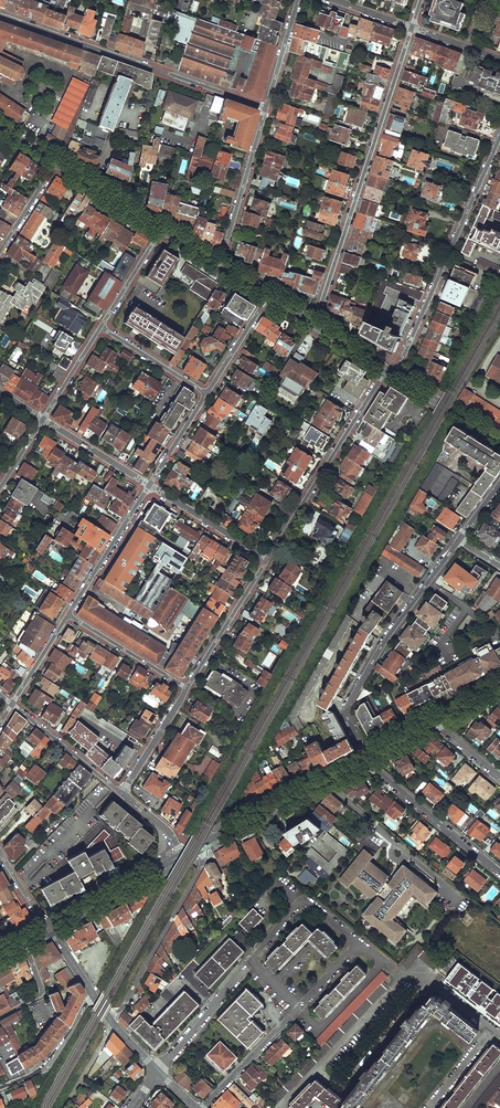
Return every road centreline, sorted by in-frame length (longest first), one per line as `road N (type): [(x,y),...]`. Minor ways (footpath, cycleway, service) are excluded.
road 1 (residential): [(315,326),(412,28)]
road 2 (residential): [(0,16),(266,108)]
road 3 (residential): [(395,375),(499,138)]
road 4 (residential): [(365,758),(347,706),(459,539)]
road 5 (residential): [(268,558),(386,370)]
road 6 (residential): [(205,843),(204,862),(109,1018)]
road 7 (secondary): [(365,758),(205,843)]
road 8 (residential): [(499,873),(365,758)]
road 9 (residential): [(266,108),(219,264)]
road 10 (residential): [(149,485),(68,615)]
road 11 (residential): [(187,688),(268,558)]
road 12 (secondary): [(182,856),(47,927)]
road 13 (residential): [(122,794),(12,704)]
road 14 (residential): [(248,965),(158,1072)]
road 15 (residential): [(68,615),(187,688)]
road 16 (residential): [(268,558),(149,485)]
road 17 (residential): [(0,1088),(47,1067),(93,995)]
road 18 (residential): [(291,1017),(203,1107)]
road 19 (residential): [(207,394),(101,327)]
road 20 (residential): [(43,419),(149,485)]
road 21 (secondary): [(56,164),(162,229)]
road 22 (residential): [(122,794),(187,688)]
road 23 (secondary): [(395,375),(499,441)]

